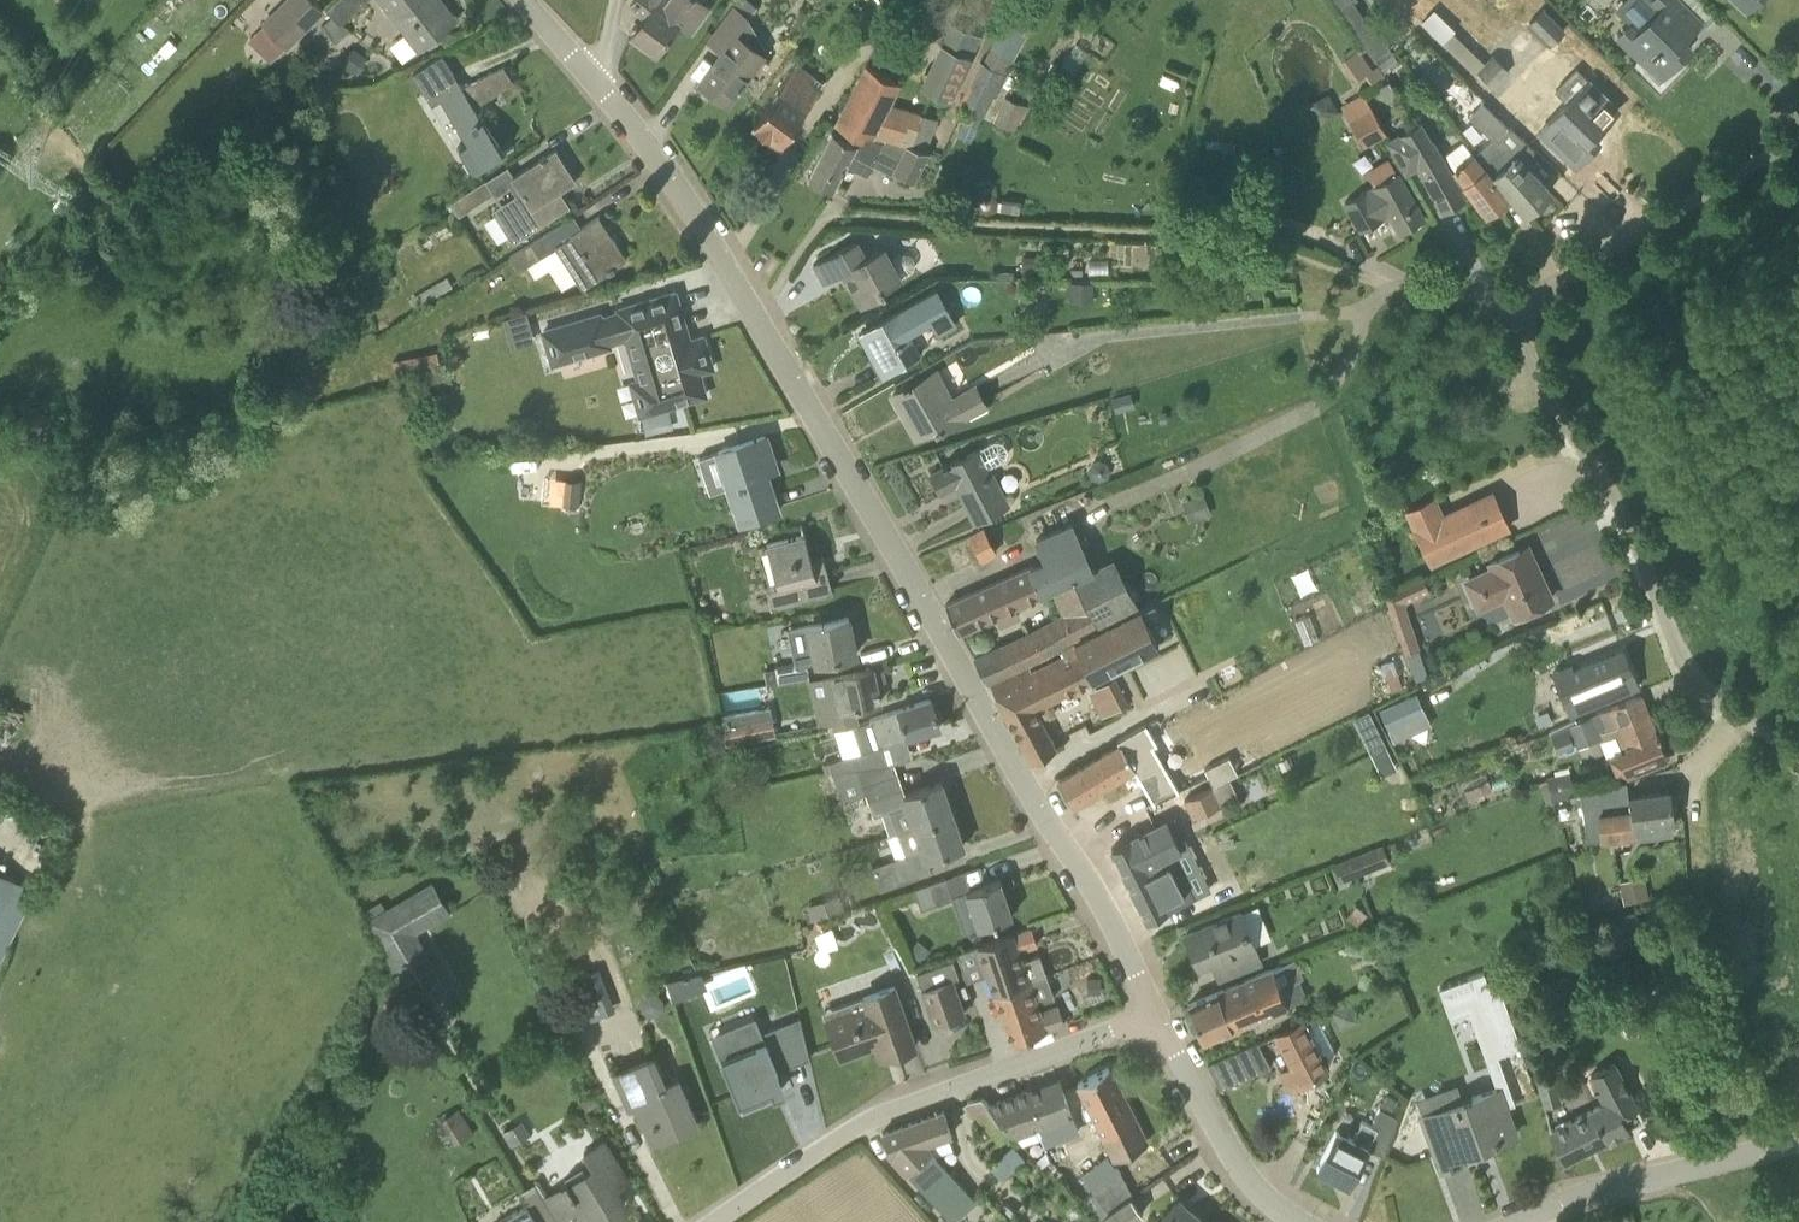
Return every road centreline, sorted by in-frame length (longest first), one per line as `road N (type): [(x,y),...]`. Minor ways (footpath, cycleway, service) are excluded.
road 1 (residential): [(1157,1020),(1084,876),(758,319),(656,157),(599,86)]
road 2 (residential): [(1798,750),(1731,707),(1699,672),(1532,301),(1798,149)]
road 3 (residential): [(718,1221),(867,1124),(1157,1020)]
road 4 (residential): [(1515,1221),(1576,1195),(1785,1144)]
road 5 (residential): [(1157,1020),(1235,1161),(1298,1221)]

